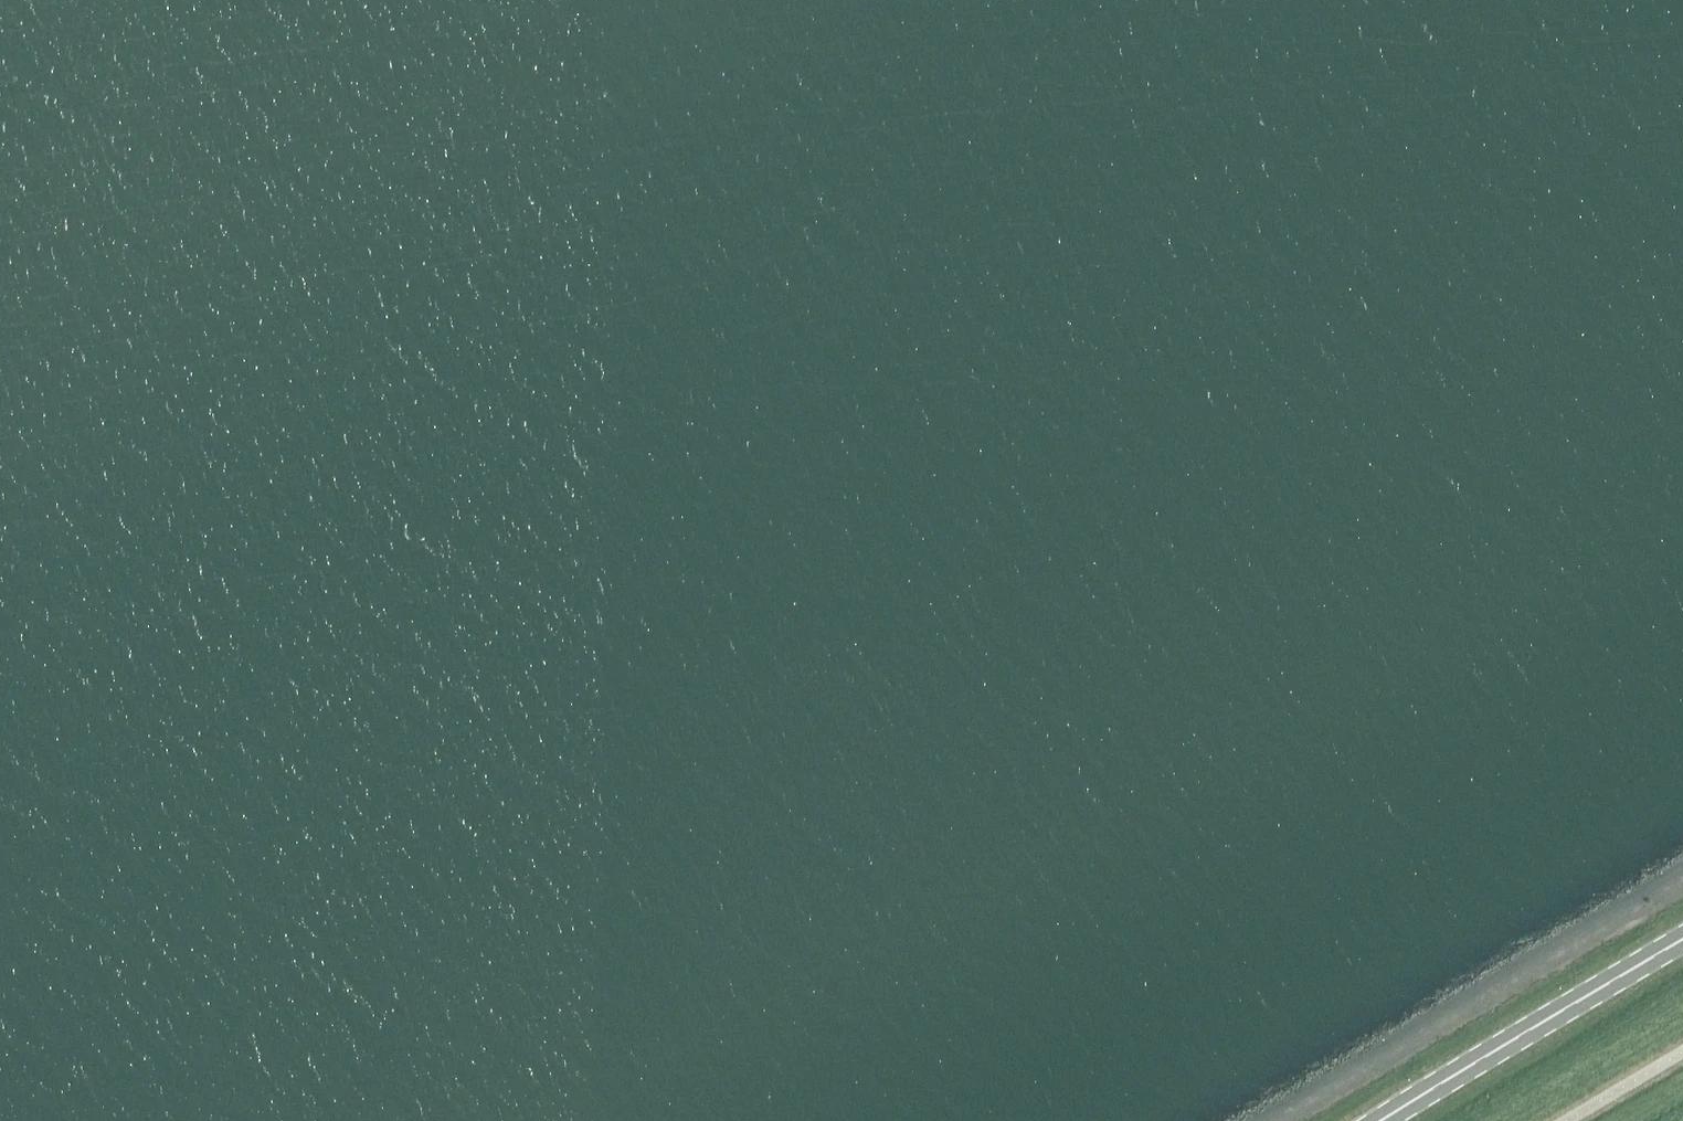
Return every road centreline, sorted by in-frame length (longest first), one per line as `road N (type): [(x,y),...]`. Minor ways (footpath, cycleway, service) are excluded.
road 1 (secondary): [(1383,1120),(1682,940)]

